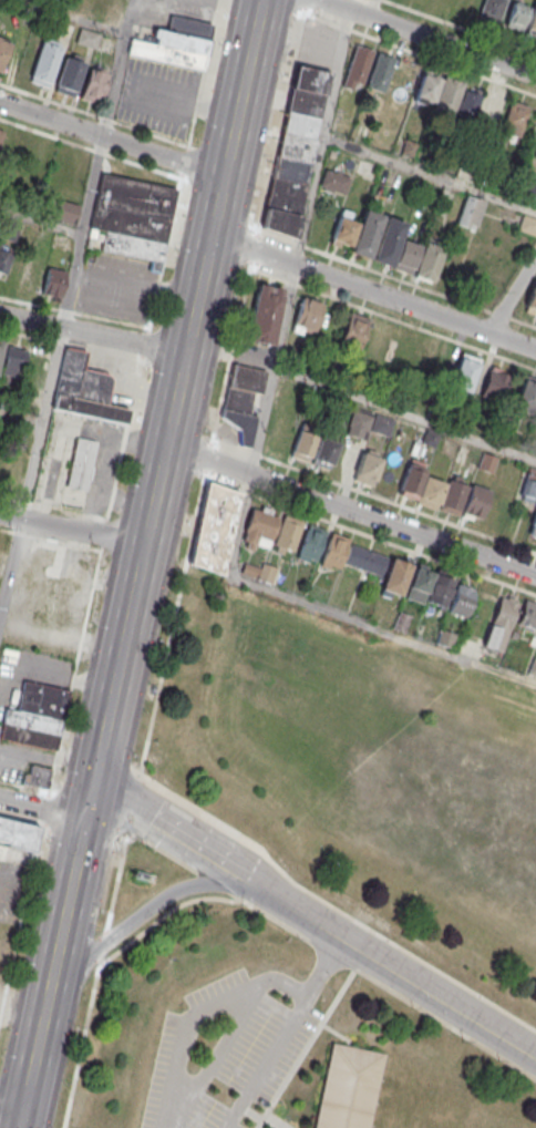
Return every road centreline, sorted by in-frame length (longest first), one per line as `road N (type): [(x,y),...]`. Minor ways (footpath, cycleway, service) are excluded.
road 1 (secondary): [(261,0),(93,782)]
road 2 (residential): [(166,444),(535,575)]
road 3 (residential): [(210,235),(535,347)]
road 4 (residential): [(277,899),(535,1057)]
road 5 (secondary): [(49,986),(178,891),(218,885),(277,899)]
road 6 (residential): [(223,178),(0,101)]
road 7 (residential): [(321,0),(535,76)]
road 8 (residential): [(93,782),(277,899)]
road 9 (residential): [(0,314),(187,353)]
road 10 (secondary): [(49,986),(84,819)]
road 11 (residential): [(144,545),(0,512)]
road 12 (secondary): [(49,986),(17,1127)]

